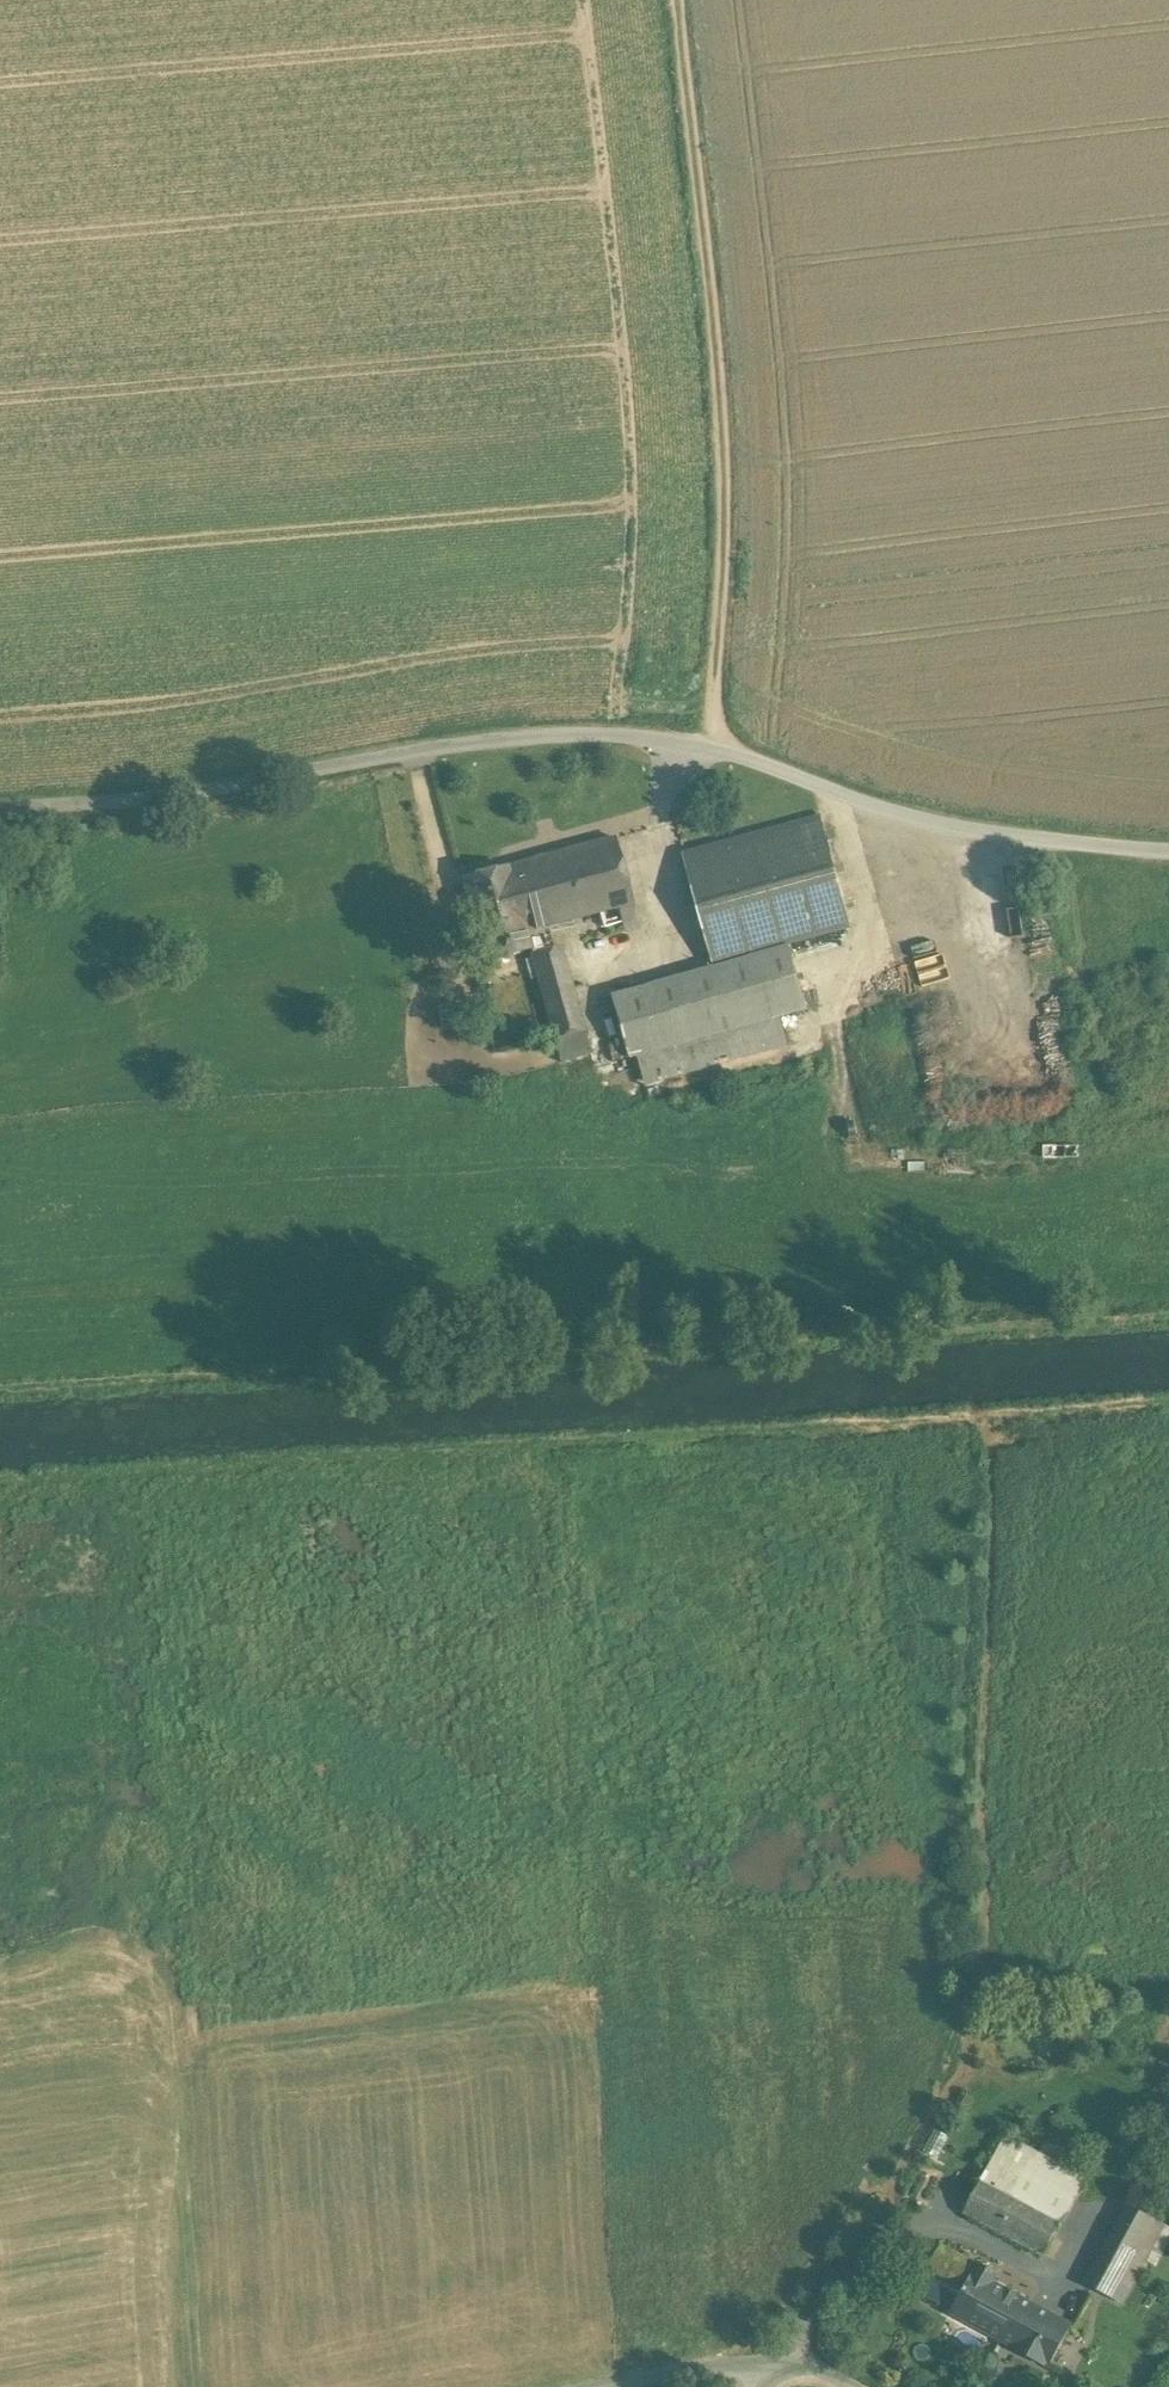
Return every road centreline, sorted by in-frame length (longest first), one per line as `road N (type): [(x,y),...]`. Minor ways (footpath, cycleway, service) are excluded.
road 1 (unclassified): [(0,809),(138,801),(545,733),(714,741),(967,828),(1168,846)]
road 2 (track): [(685,0),(733,393),(714,741)]
road 3 (unclassified): [(616,2386),(799,2354),(858,2386)]

